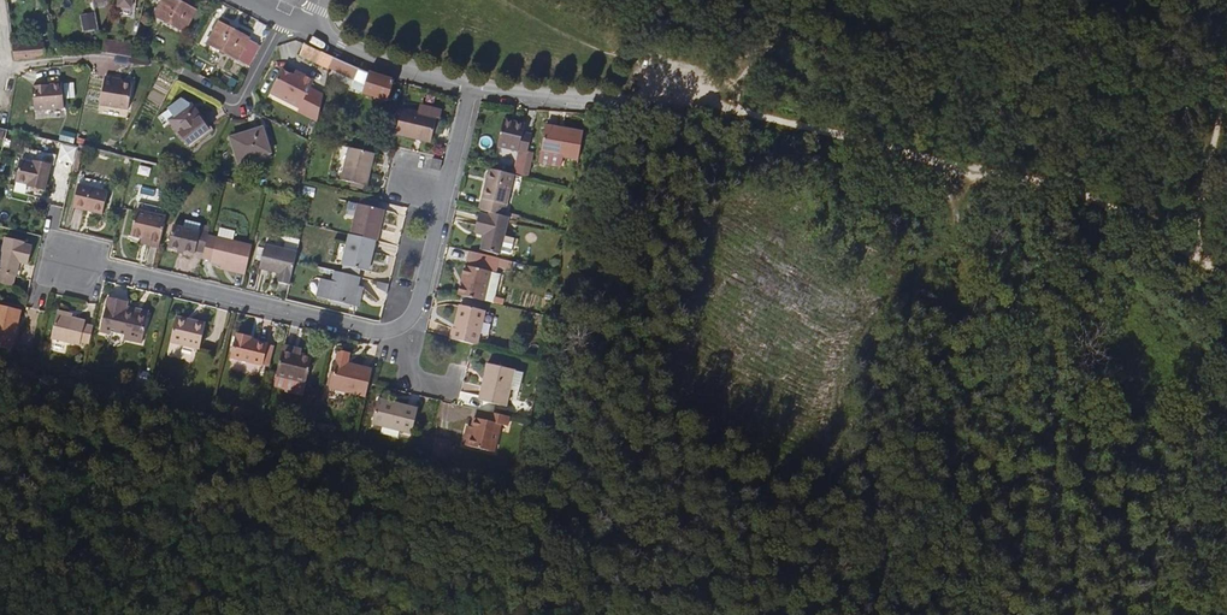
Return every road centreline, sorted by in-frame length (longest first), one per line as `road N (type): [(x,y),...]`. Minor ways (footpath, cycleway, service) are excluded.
road 1 (residential): [(470,87),(418,302),(397,326),(367,331),(68,260)]
road 2 (track): [(703,105),(1195,244),(1226,267)]
road 3 (track): [(1159,614),(1057,440),(936,165)]
road 4 (track): [(1195,244),(1226,70)]
road 5 (residential): [(470,87),(376,63),(307,28)]
road 6 (residential): [(616,101),(470,87)]

